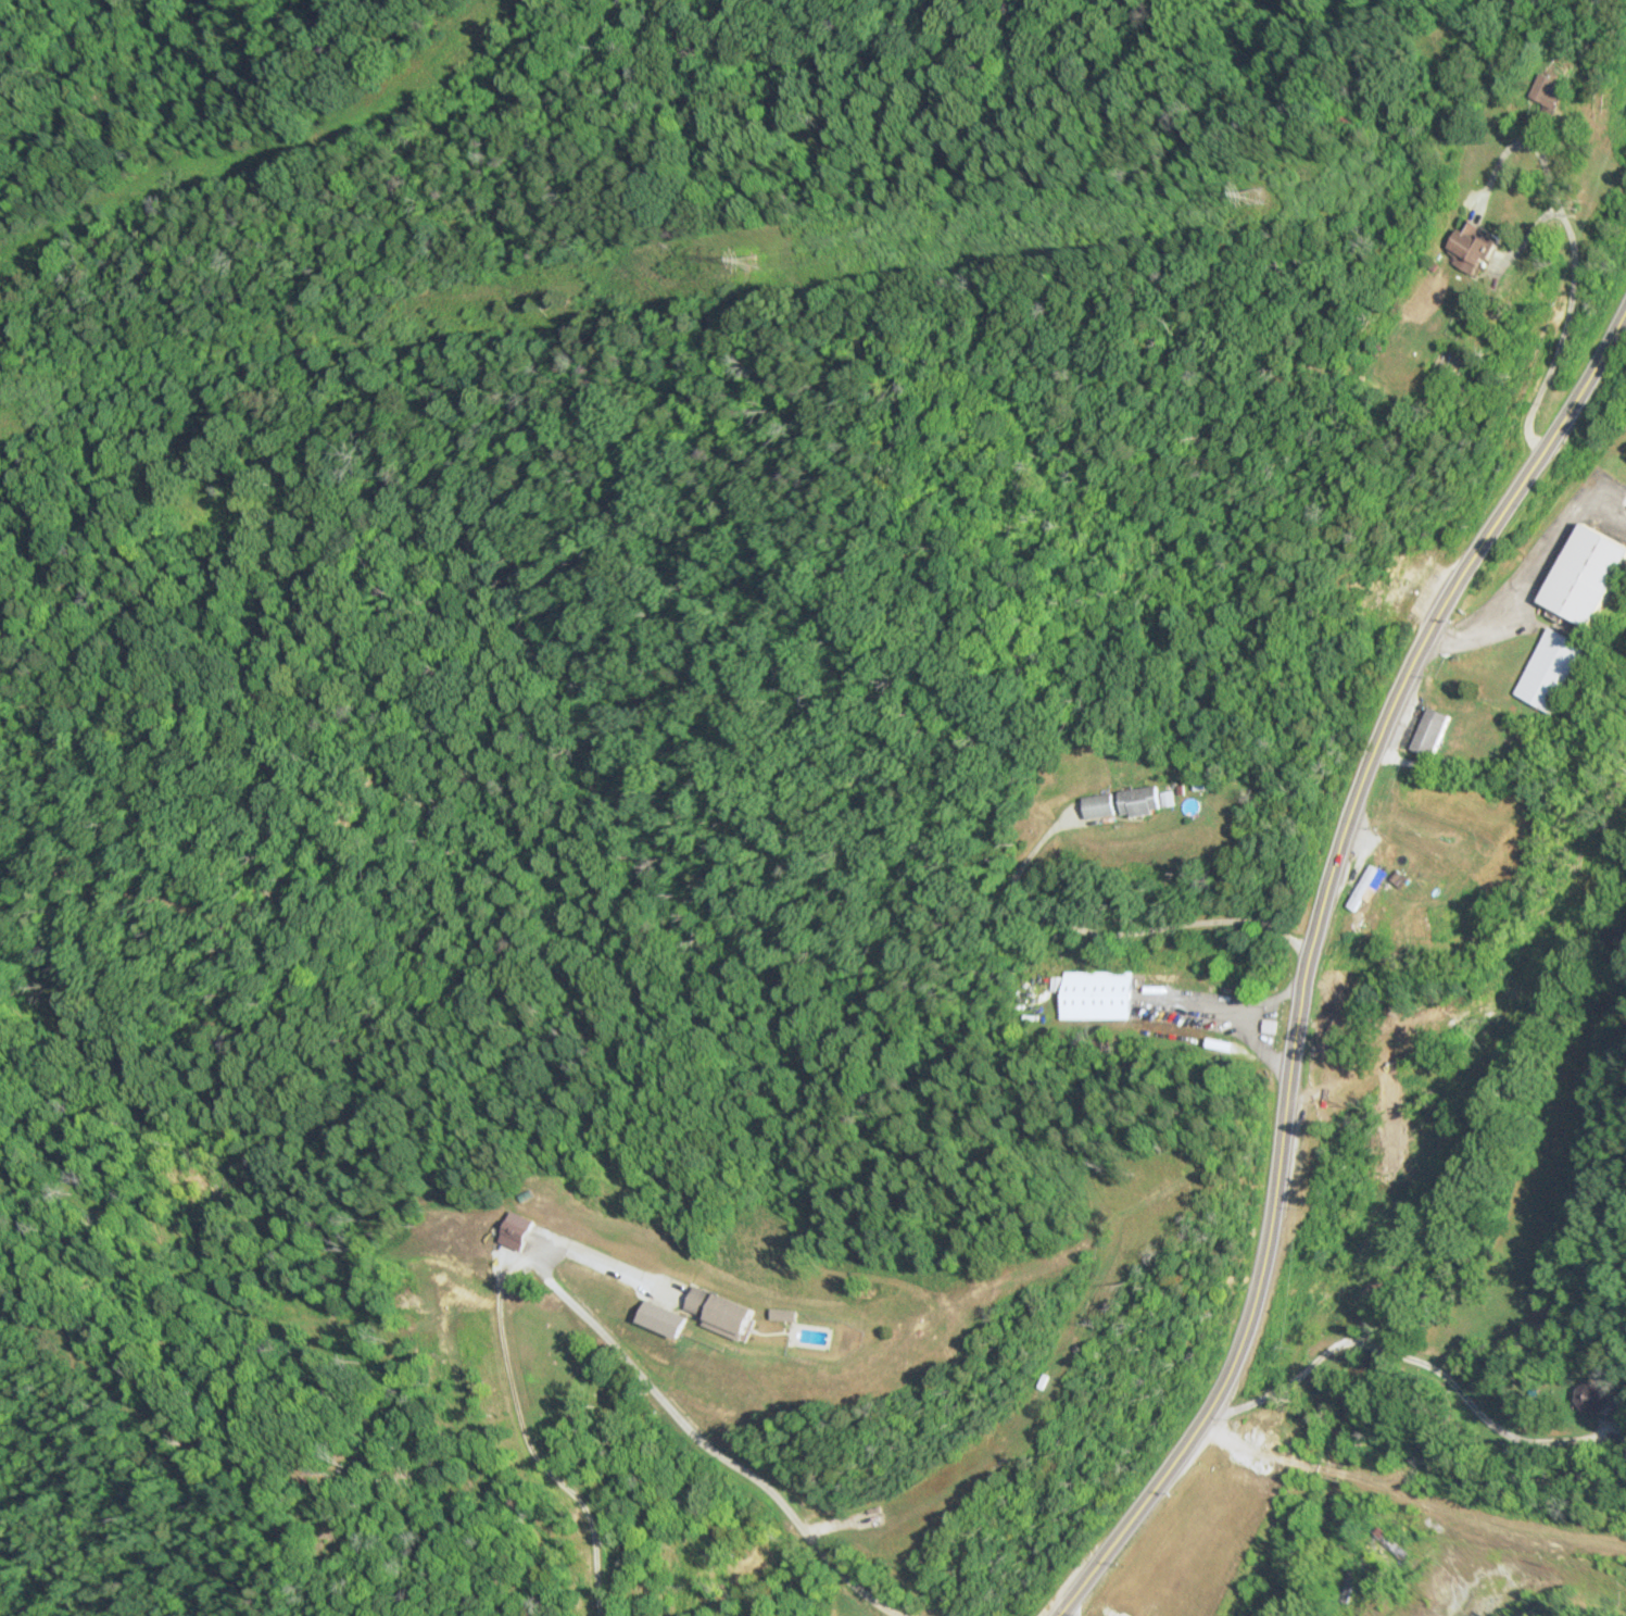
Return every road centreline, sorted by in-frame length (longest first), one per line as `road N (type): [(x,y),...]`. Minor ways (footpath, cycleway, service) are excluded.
road 1 (secondary): [(1054,1615),(1185,1440),(1232,1356),(1263,1248),(1307,953),(1349,803),(1421,638),(1625,302)]
road 2 (residential): [(1307,953),(904,551),(853,401),(937,354),(1043,383)]

